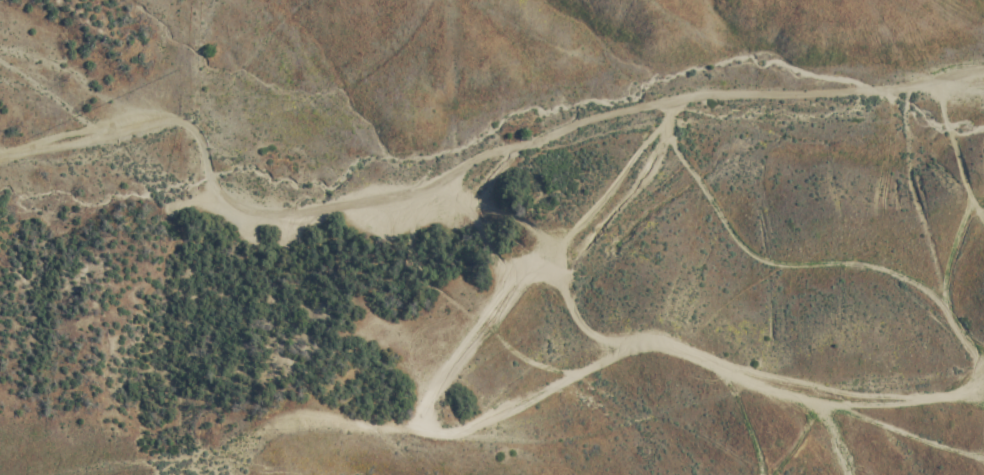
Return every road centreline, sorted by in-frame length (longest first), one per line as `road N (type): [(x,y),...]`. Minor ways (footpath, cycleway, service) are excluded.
road 1 (track): [(983,77),(671,111),(445,183),(297,217),(243,203),(219,187),(203,147),(183,125),(0,157)]

